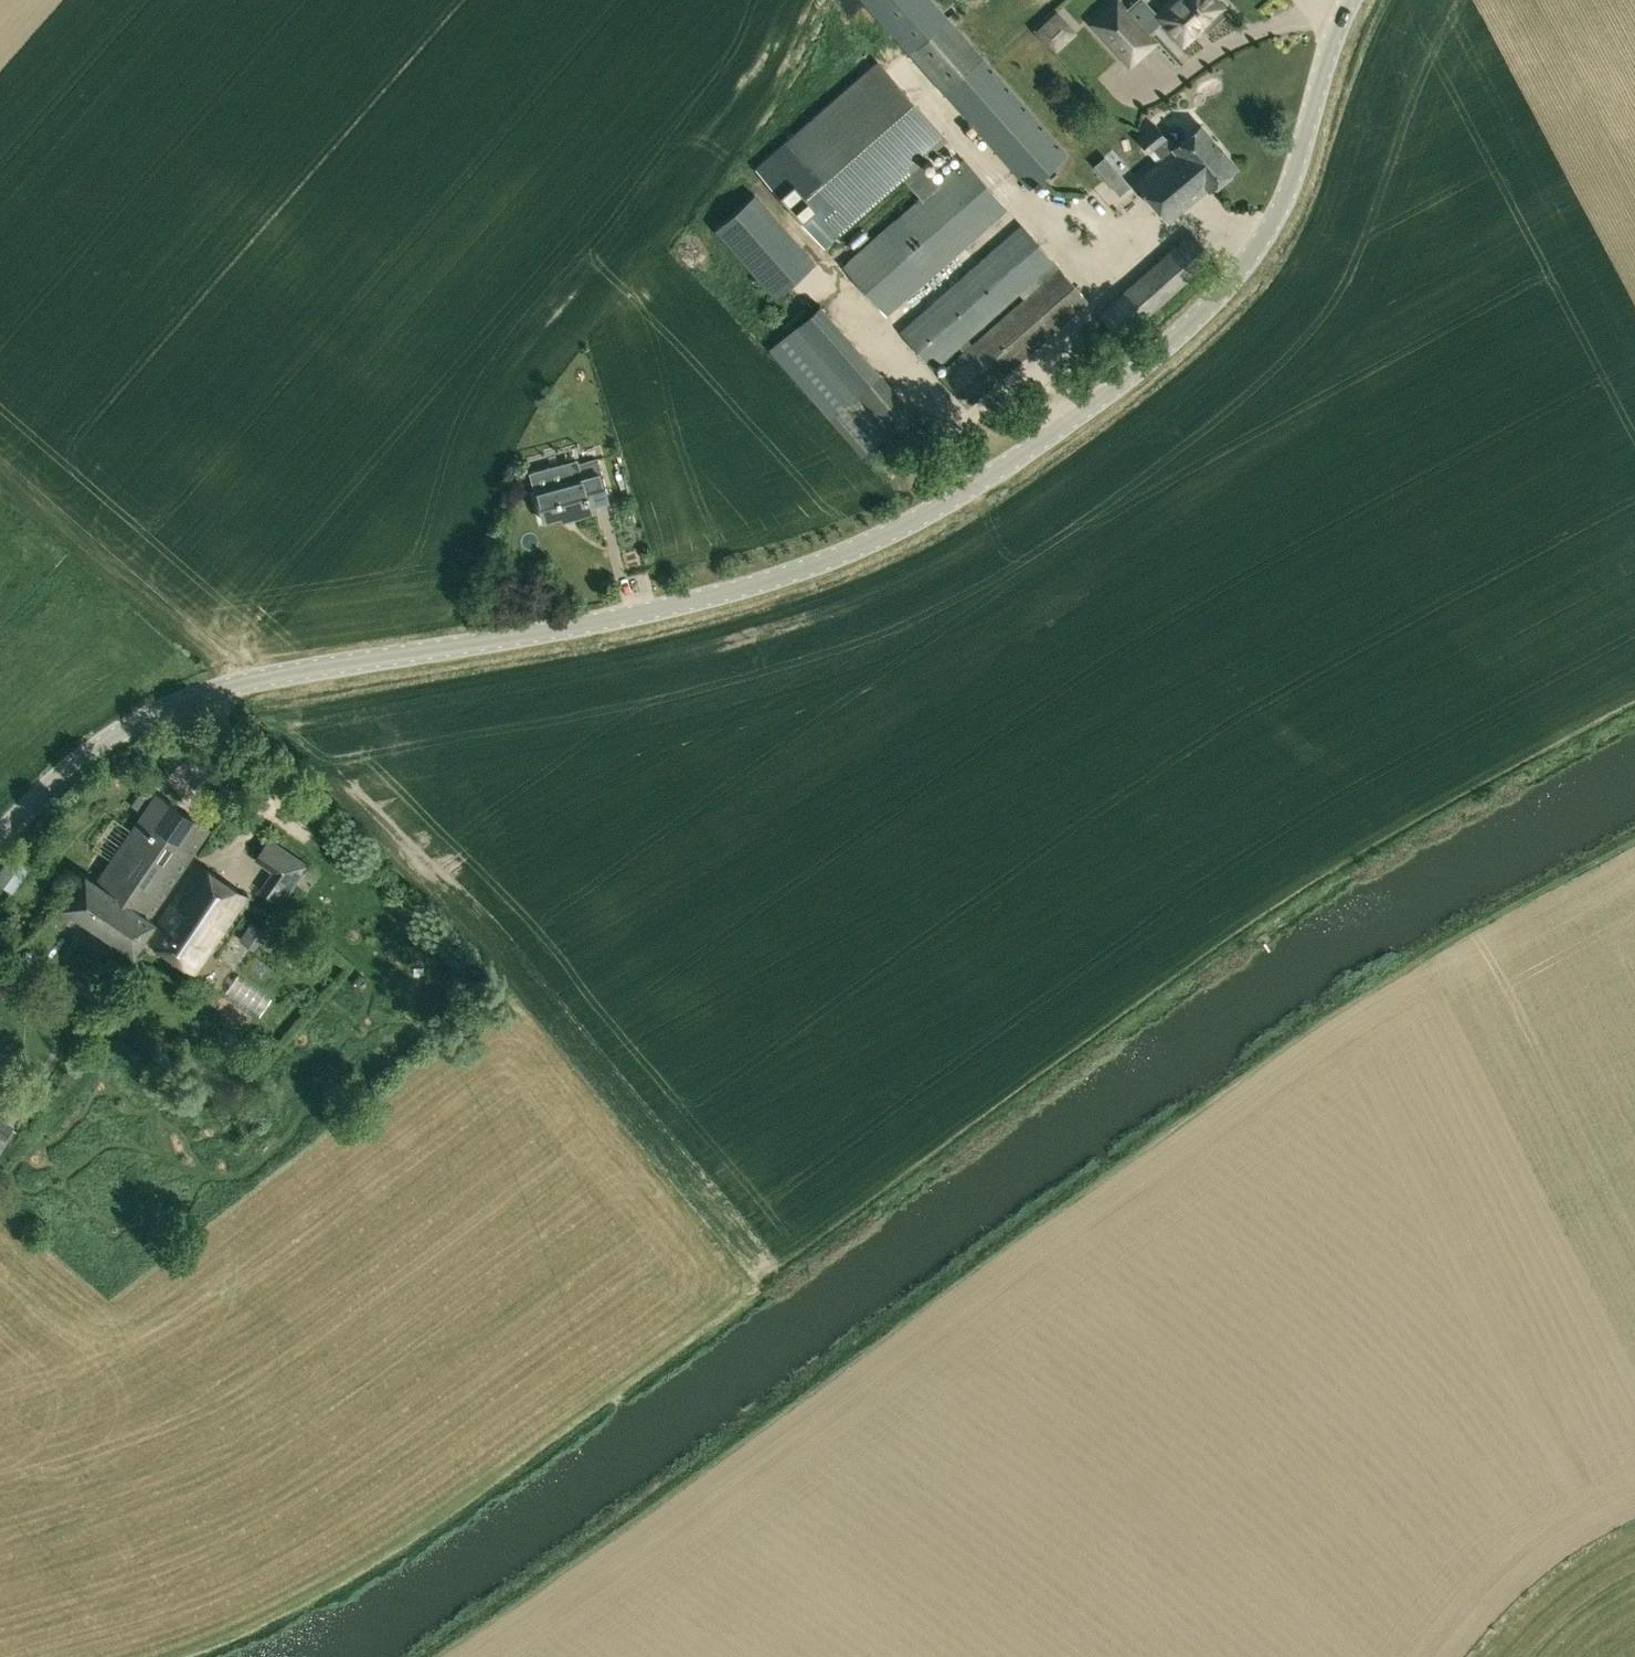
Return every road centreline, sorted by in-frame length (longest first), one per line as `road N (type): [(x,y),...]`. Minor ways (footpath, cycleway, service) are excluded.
road 1 (tertiary): [(0,835),(54,774),(179,701),(728,589),(810,564),(1000,475),(1087,415),(1229,286),(1286,188),(1346,0)]

